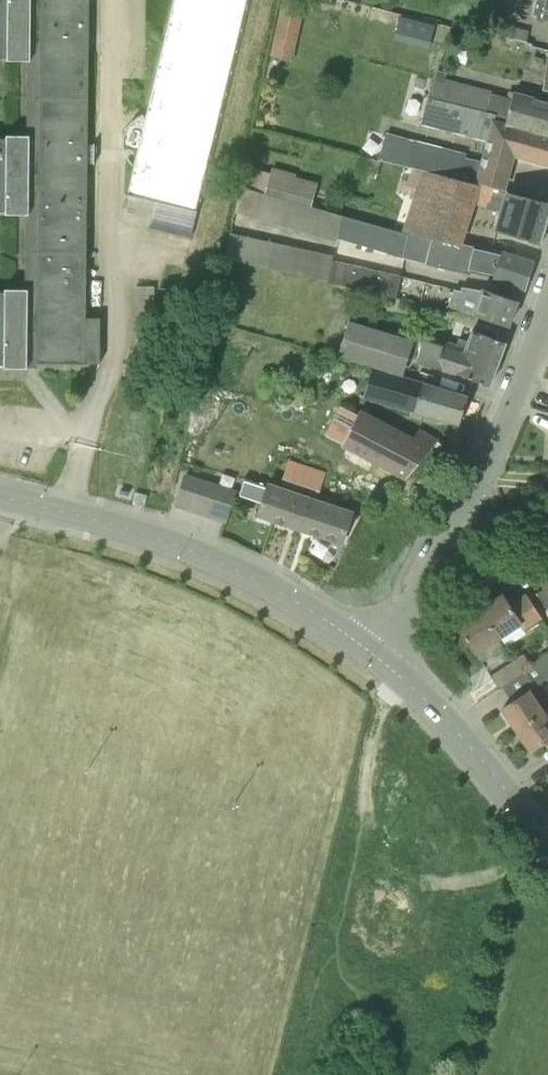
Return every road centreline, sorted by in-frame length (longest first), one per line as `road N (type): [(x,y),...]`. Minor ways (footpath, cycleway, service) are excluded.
road 1 (tertiary): [(378,654),(314,608),(245,573),(0,495)]
road 2 (tertiary): [(378,654),(488,766),(547,851)]
road 3 (residential): [(460,519),(547,306)]
road 4 (residential): [(378,654),(460,519)]

